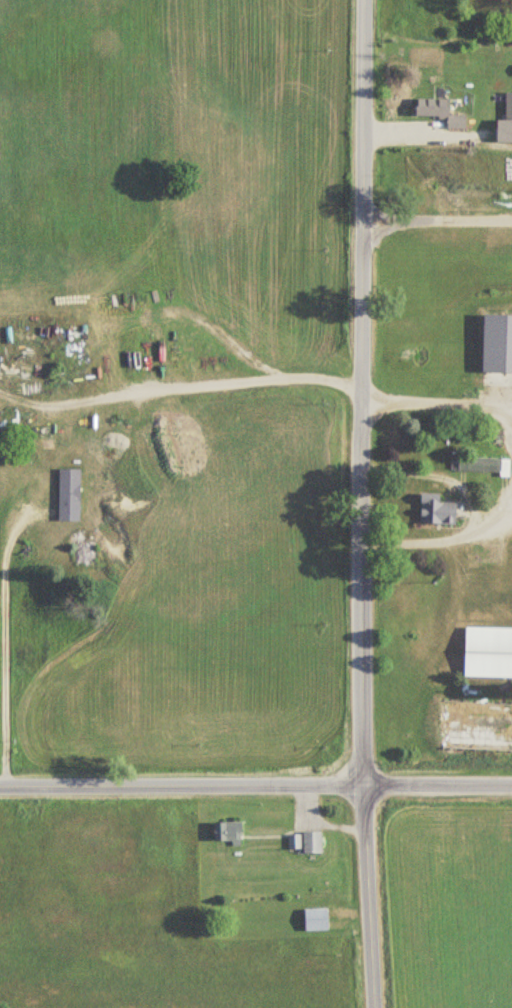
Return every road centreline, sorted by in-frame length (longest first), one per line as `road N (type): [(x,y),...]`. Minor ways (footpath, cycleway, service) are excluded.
road 1 (residential): [(379,1007),(360,787),(368,0)]
road 2 (residential): [(511,788),(0,787)]

